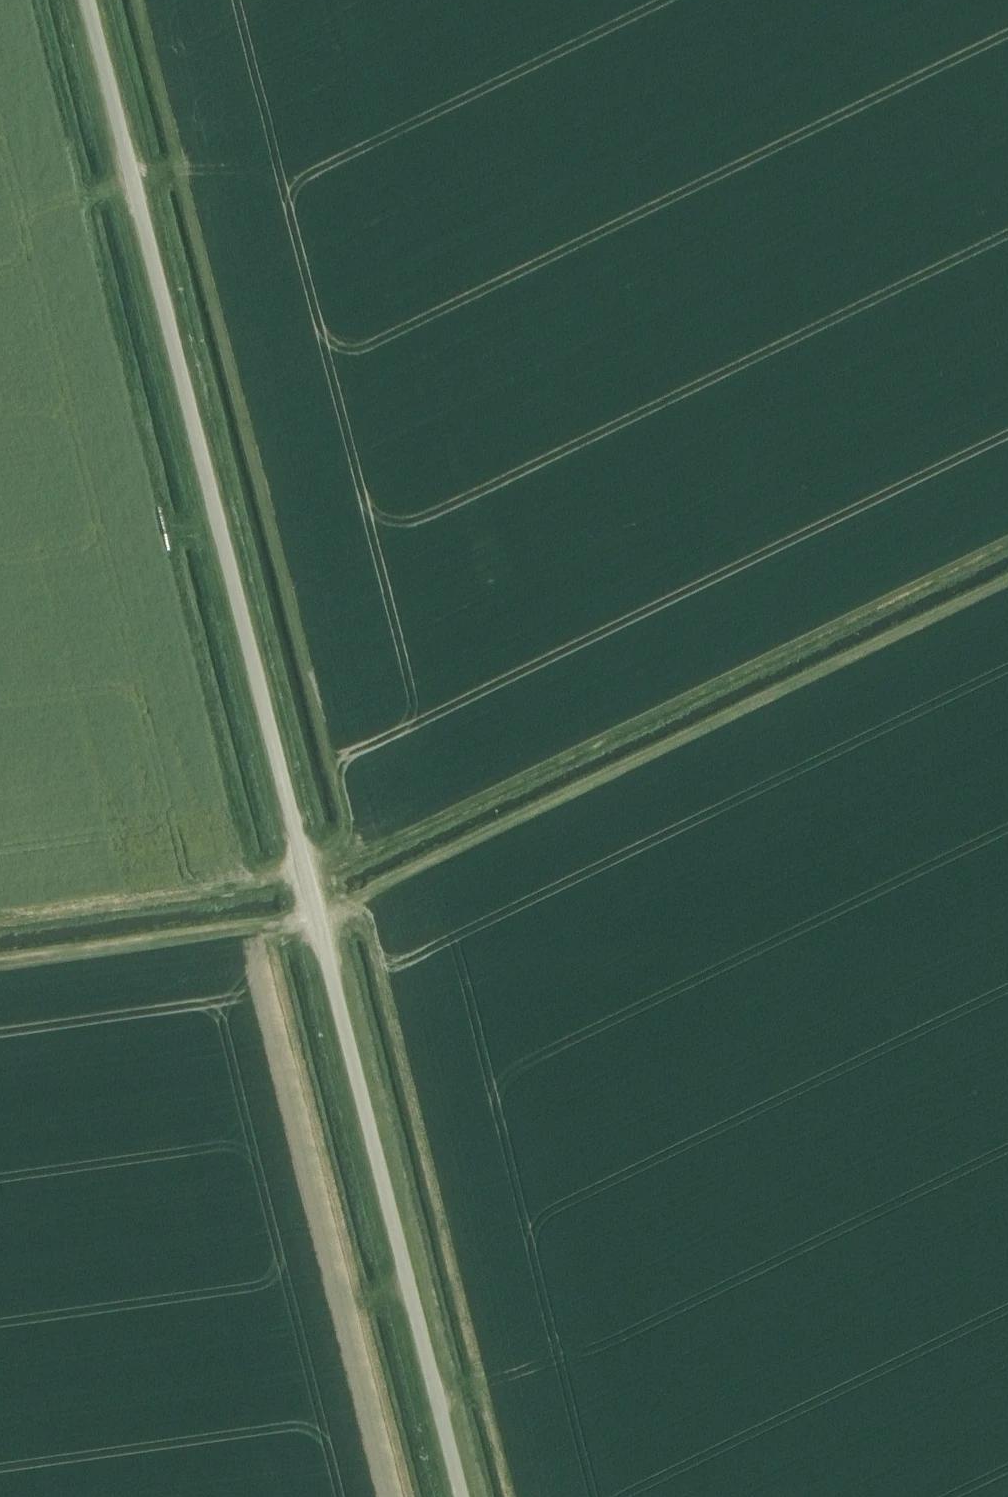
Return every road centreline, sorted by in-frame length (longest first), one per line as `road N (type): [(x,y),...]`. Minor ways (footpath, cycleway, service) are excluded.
road 1 (unclassified): [(463,1496),(89,0)]

